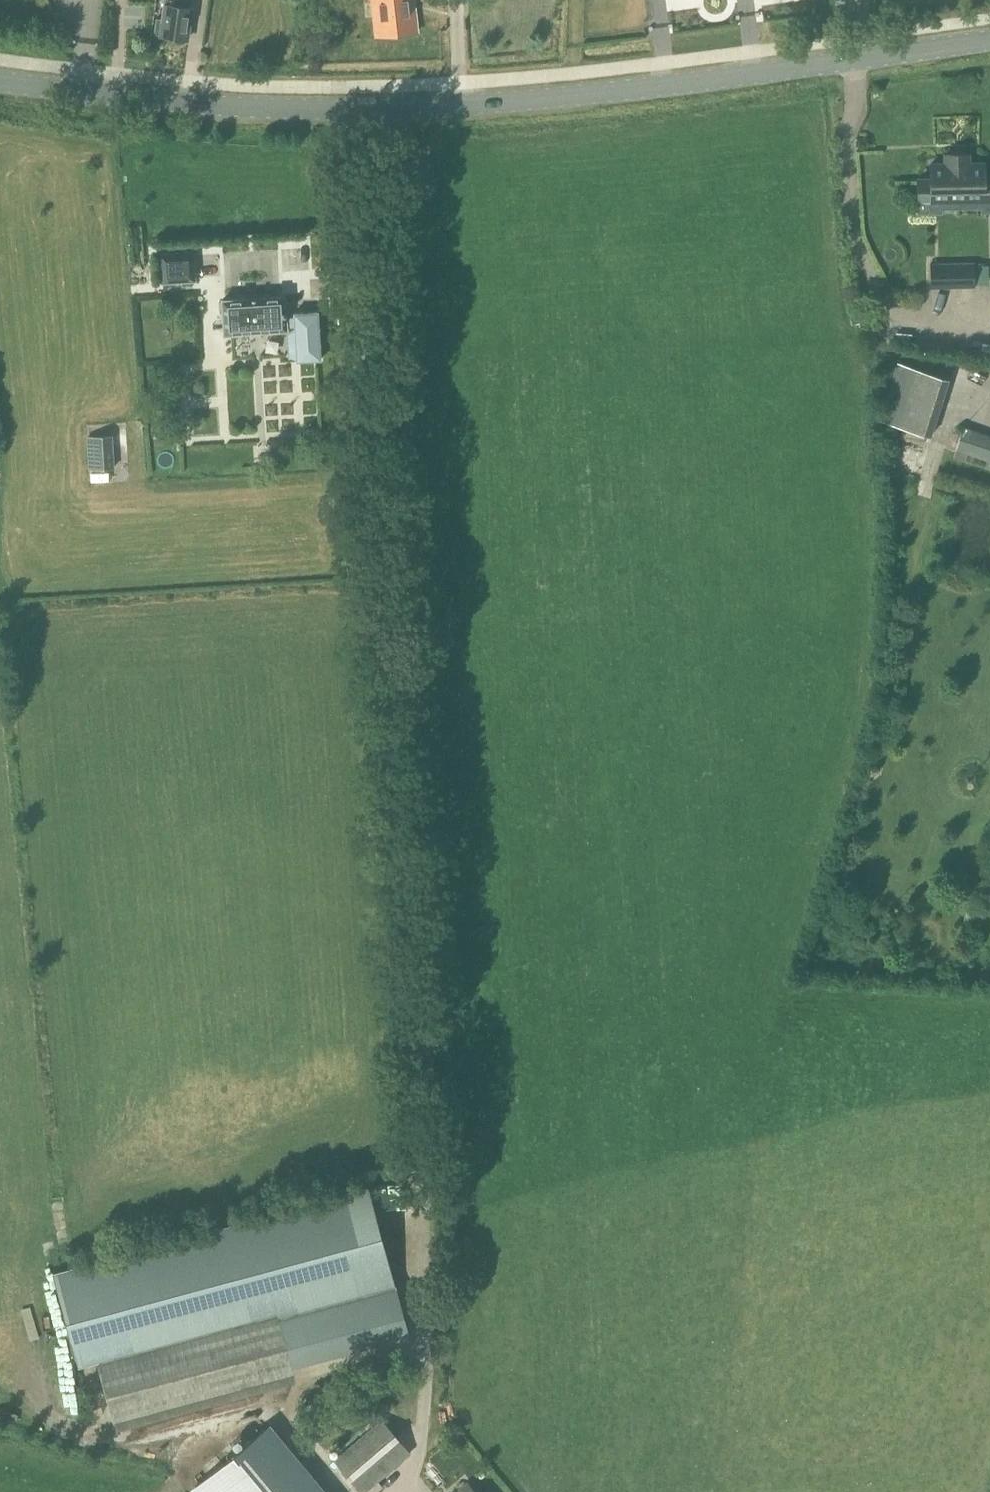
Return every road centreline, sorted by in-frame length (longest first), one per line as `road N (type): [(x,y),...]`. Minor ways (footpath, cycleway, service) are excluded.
road 1 (tertiary): [(989,40),(705,82),(355,110),(166,101),(0,78)]

